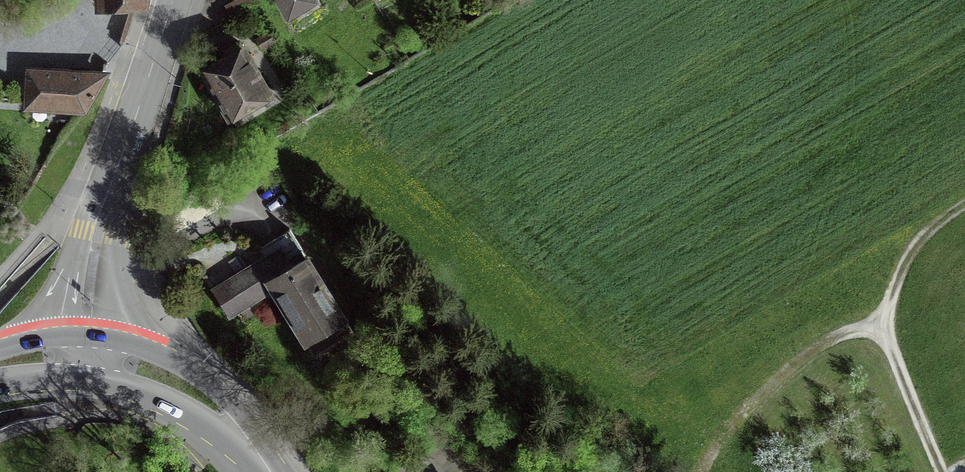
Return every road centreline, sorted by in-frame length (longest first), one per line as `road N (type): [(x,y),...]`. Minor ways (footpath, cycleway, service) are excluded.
road 1 (tertiary): [(52,357),(170,0)]
road 2 (track): [(943,471),(884,333),(919,245),(964,215)]
road 3 (primary): [(52,357),(125,363),(187,388),(233,423),(269,471)]
road 4 (track): [(884,333),(841,342),(794,375),(727,439),(707,471)]

